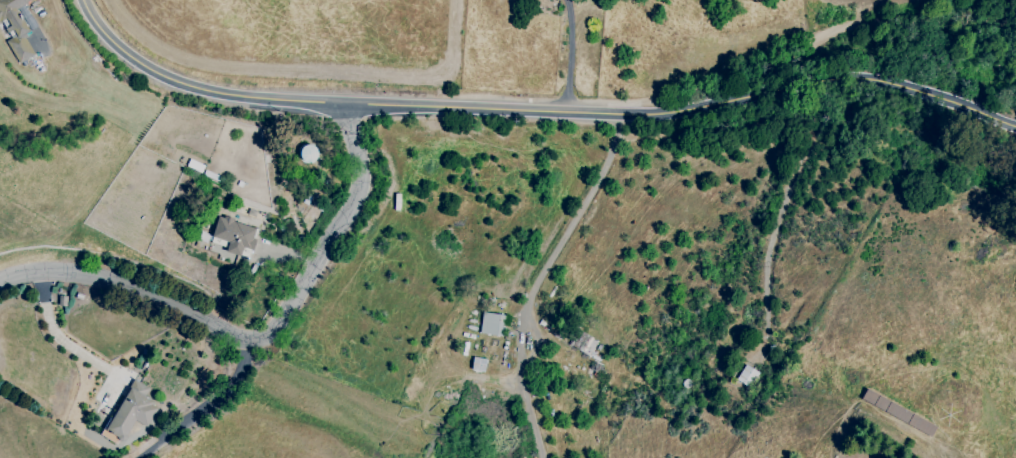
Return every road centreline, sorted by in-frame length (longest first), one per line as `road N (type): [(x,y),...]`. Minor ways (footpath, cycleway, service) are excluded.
road 1 (secondary): [(84,0),(126,53),(213,92),(340,105),(668,114)]
road 2 (residential): [(1015,59),(859,31),(668,114)]
road 3 (secondary): [(668,114),(853,75),(1015,121)]
road 4 (residential): [(0,279),(60,270),(259,339)]
road 5 (residential): [(259,339),(275,330),(335,216),(350,170),(340,105)]

